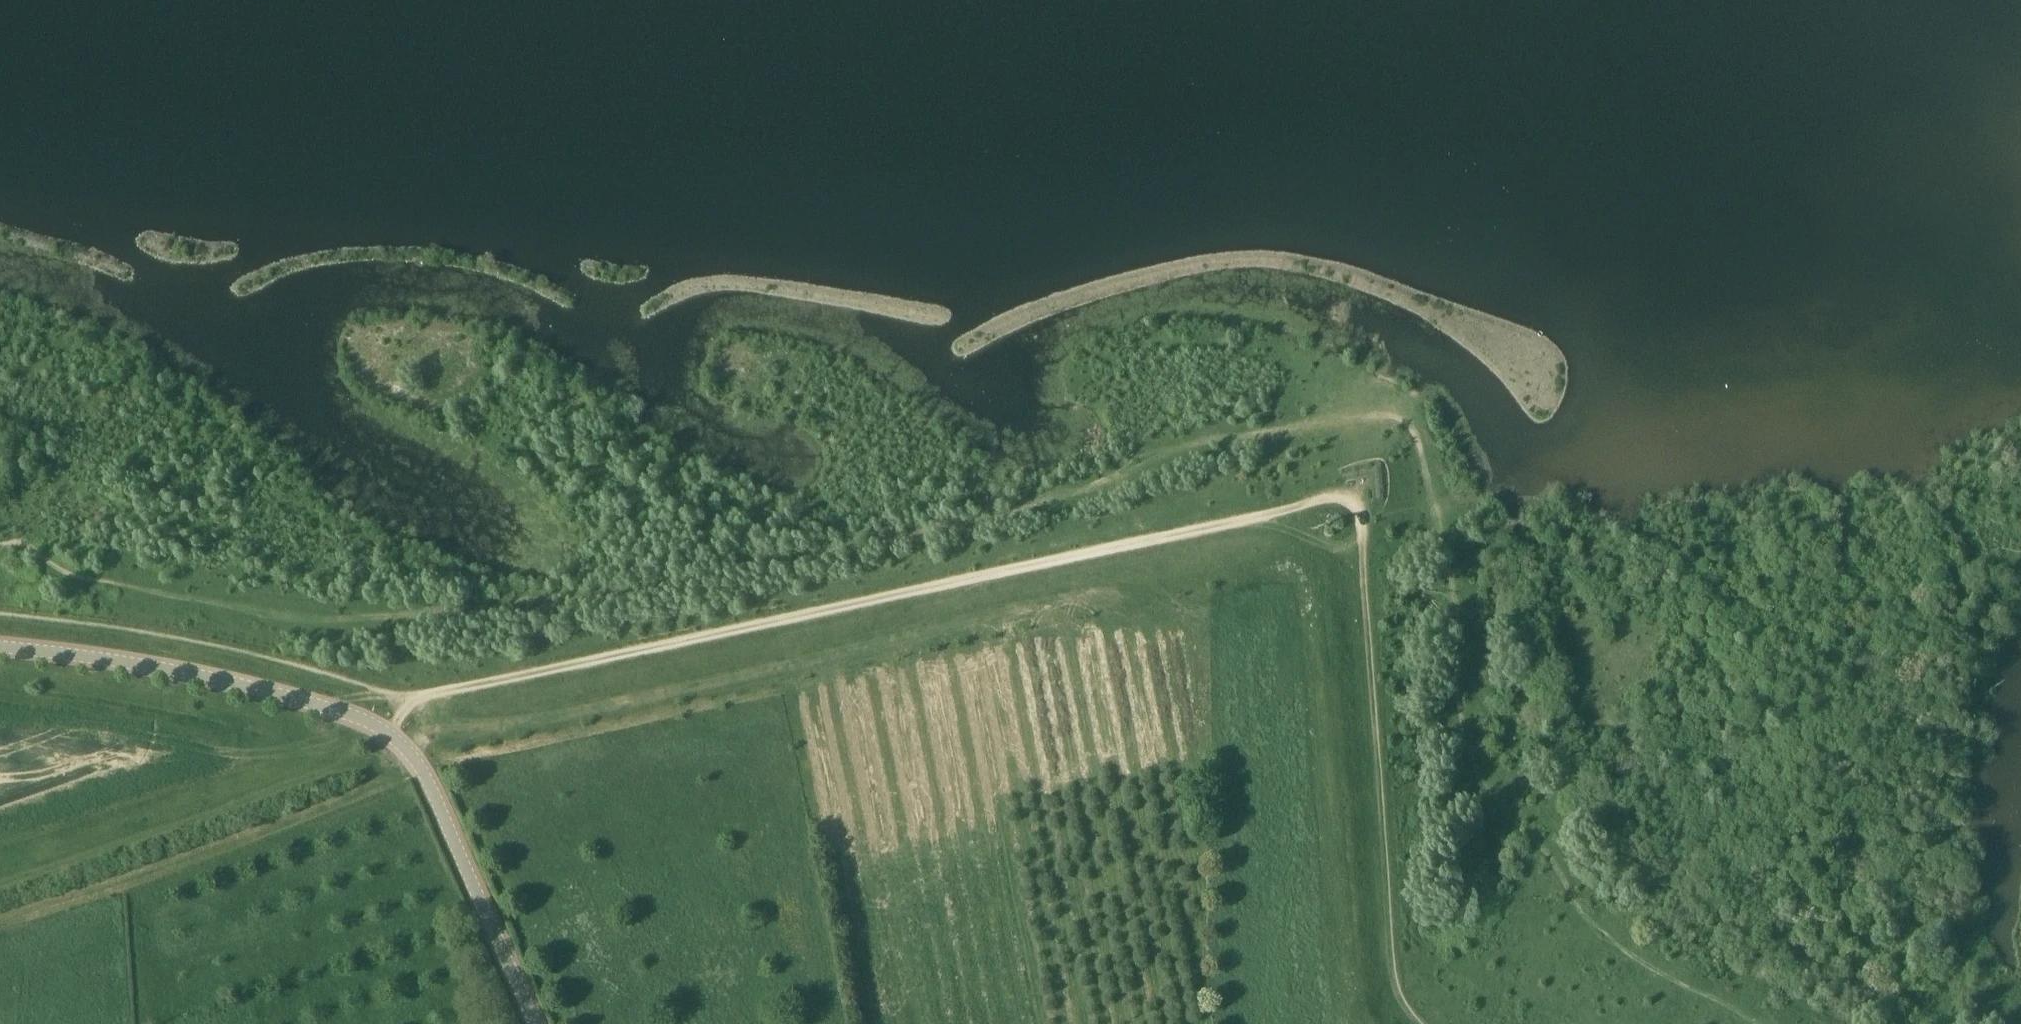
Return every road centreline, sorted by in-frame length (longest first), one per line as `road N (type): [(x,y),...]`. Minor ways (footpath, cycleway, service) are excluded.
road 1 (track): [(1363,517),(1356,502),(1328,497),(412,700)]
road 2 (unclassified): [(0,646),(221,679),(388,732),(427,777),(479,899)]
road 3 (track): [(0,614),(189,639),(412,700)]
road 4 (unclassified): [(536,1023),(479,899)]

